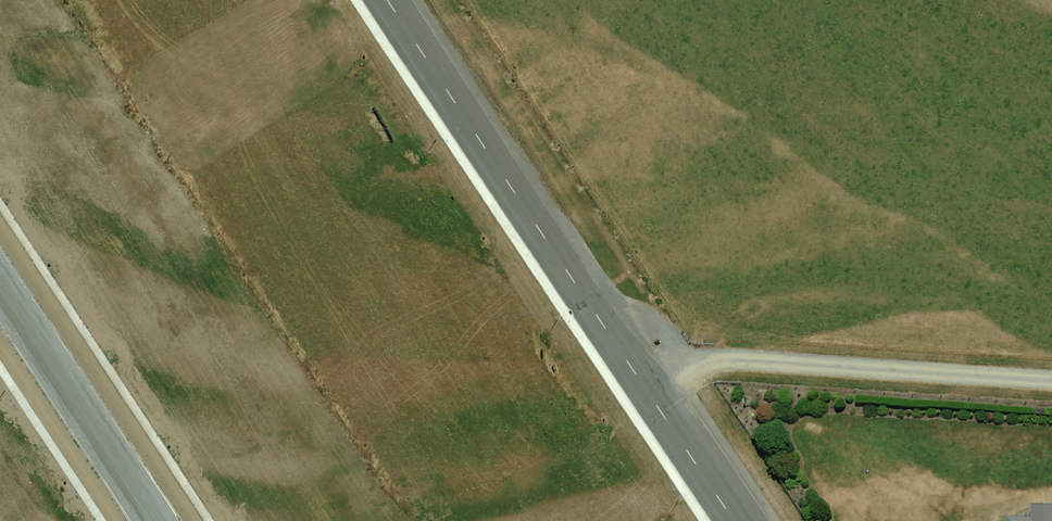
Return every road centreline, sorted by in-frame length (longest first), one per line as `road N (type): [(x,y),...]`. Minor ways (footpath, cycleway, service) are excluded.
road 1 (residential): [(388,0),(734,520)]
road 2 (track): [(646,389),(719,361),(1051,382)]
road 3 (residential): [(0,289),(154,520)]

